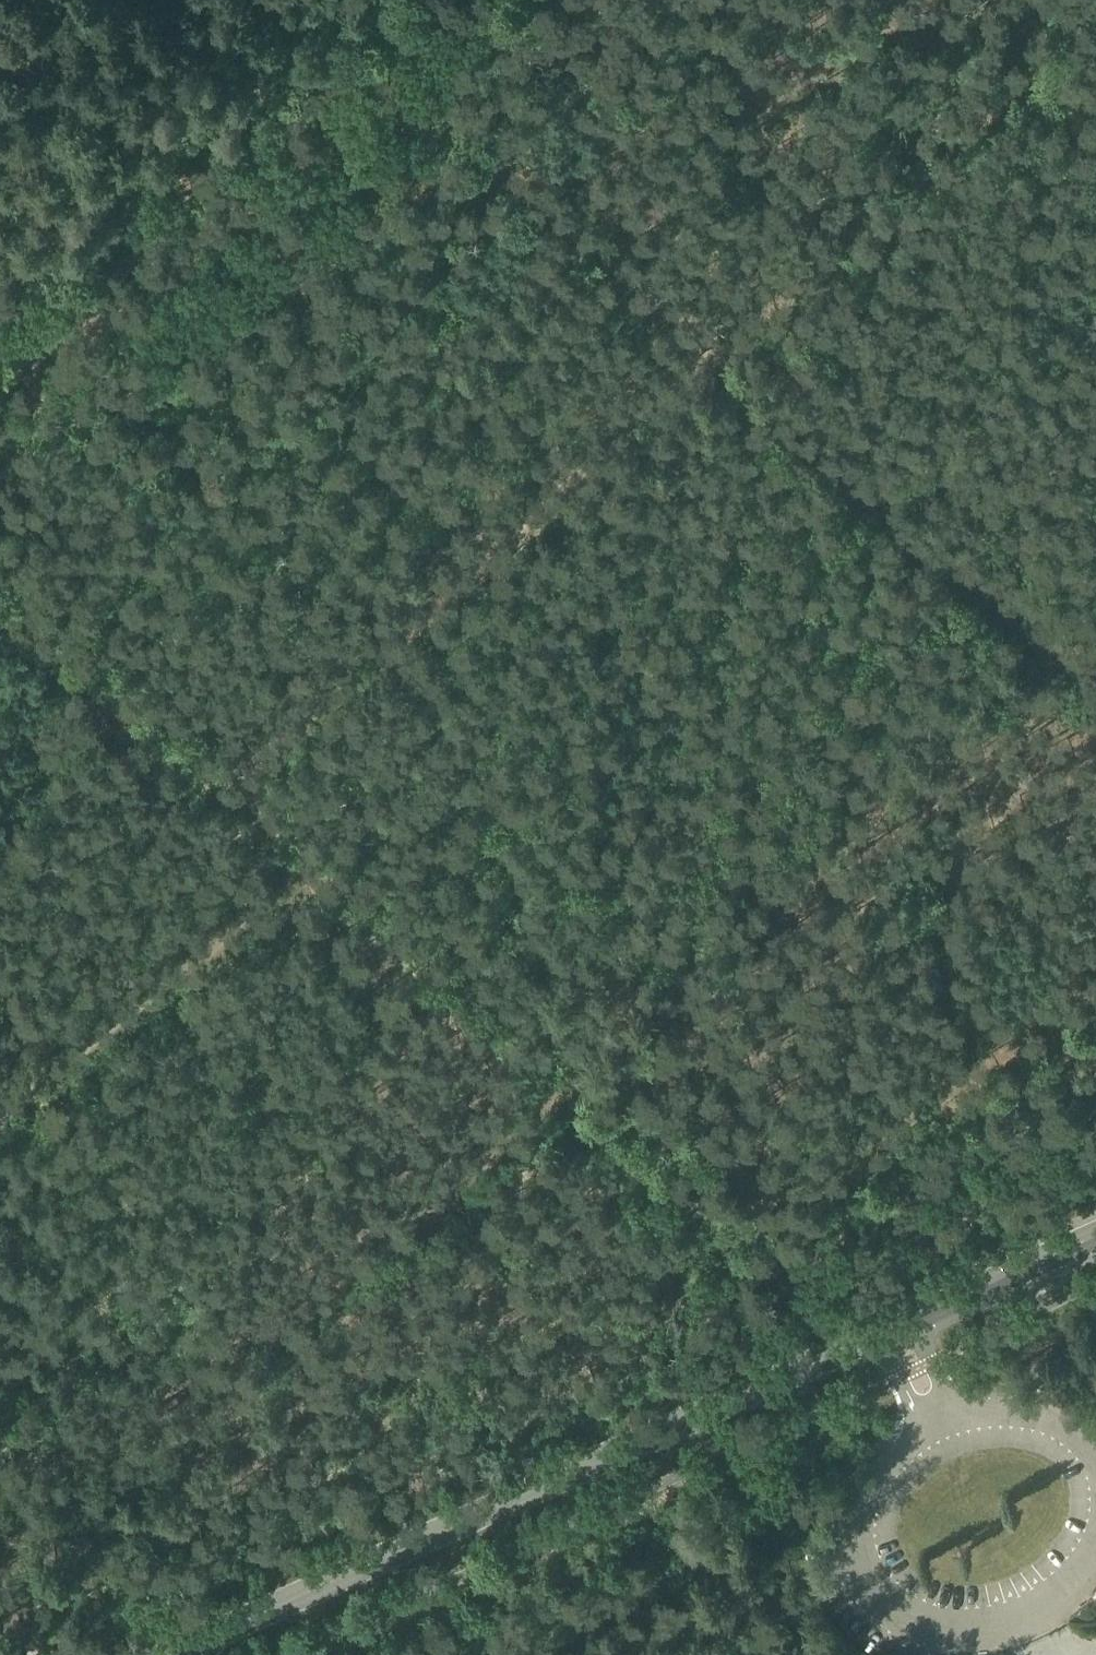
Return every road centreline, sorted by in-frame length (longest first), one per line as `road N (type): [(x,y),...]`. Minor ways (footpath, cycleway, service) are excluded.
road 1 (track): [(1095,584),(540,1062),(294,1302),(209,1411),(117,1474),(0,1511)]
road 2 (primary): [(1095,1236),(169,1654)]
road 3 (track): [(878,1334),(831,1324),(296,857)]
road 4 (track): [(237,802),(710,347)]
road 5 (track): [(710,347),(1095,695)]
road 6 (track): [(322,4),(710,347)]
road 7 (track): [(710,347),(1095,7)]
road 8 (track): [(777,1274),(845,1173),(1095,954)]
road 9 (track): [(0,295),(326,0)]
road 10 (track): [(0,1082),(296,857)]
road 11 (track): [(237,802),(0,583)]
road 12 (track): [(0,1512),(51,1654)]

